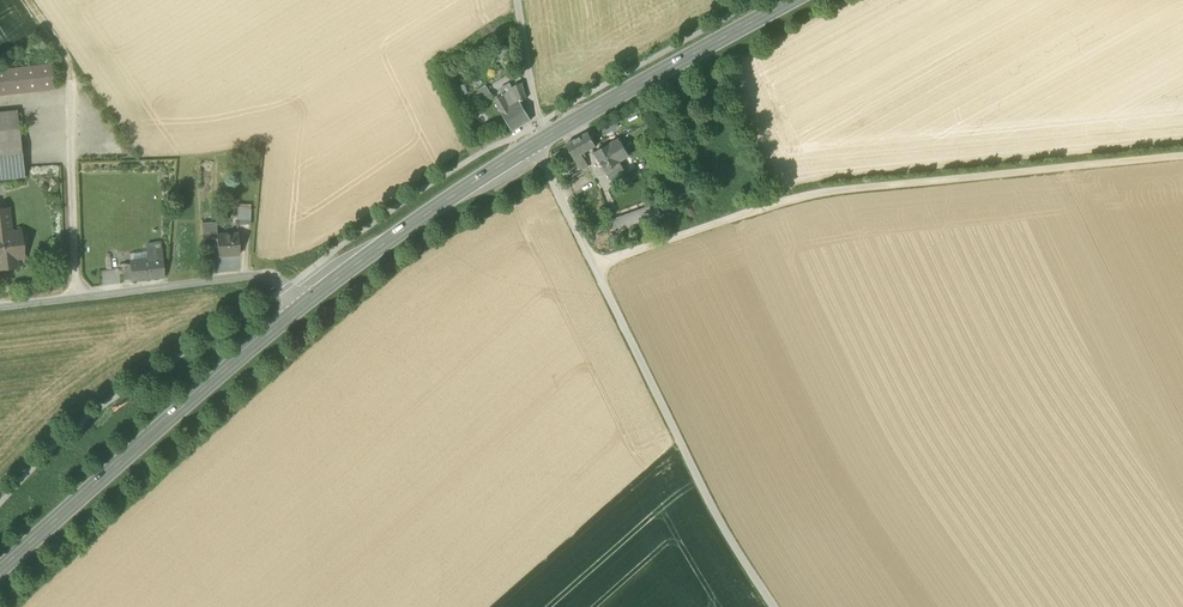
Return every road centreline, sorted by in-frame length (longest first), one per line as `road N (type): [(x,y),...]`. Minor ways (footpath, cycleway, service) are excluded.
road 1 (track): [(593,261),(814,189),(1182,153)]
road 2 (unclassified): [(539,141),(703,488),(773,606)]
road 3 (primary): [(0,569),(299,306)]
road 4 (unclassified): [(299,306),(260,274),(0,306)]
road 5 (track): [(76,297),(68,61),(26,0)]
road 6 (primary): [(299,306),(539,141)]
road 7 (primary): [(539,141),(793,0)]
road 8 (unclassified): [(519,0),(539,141)]

